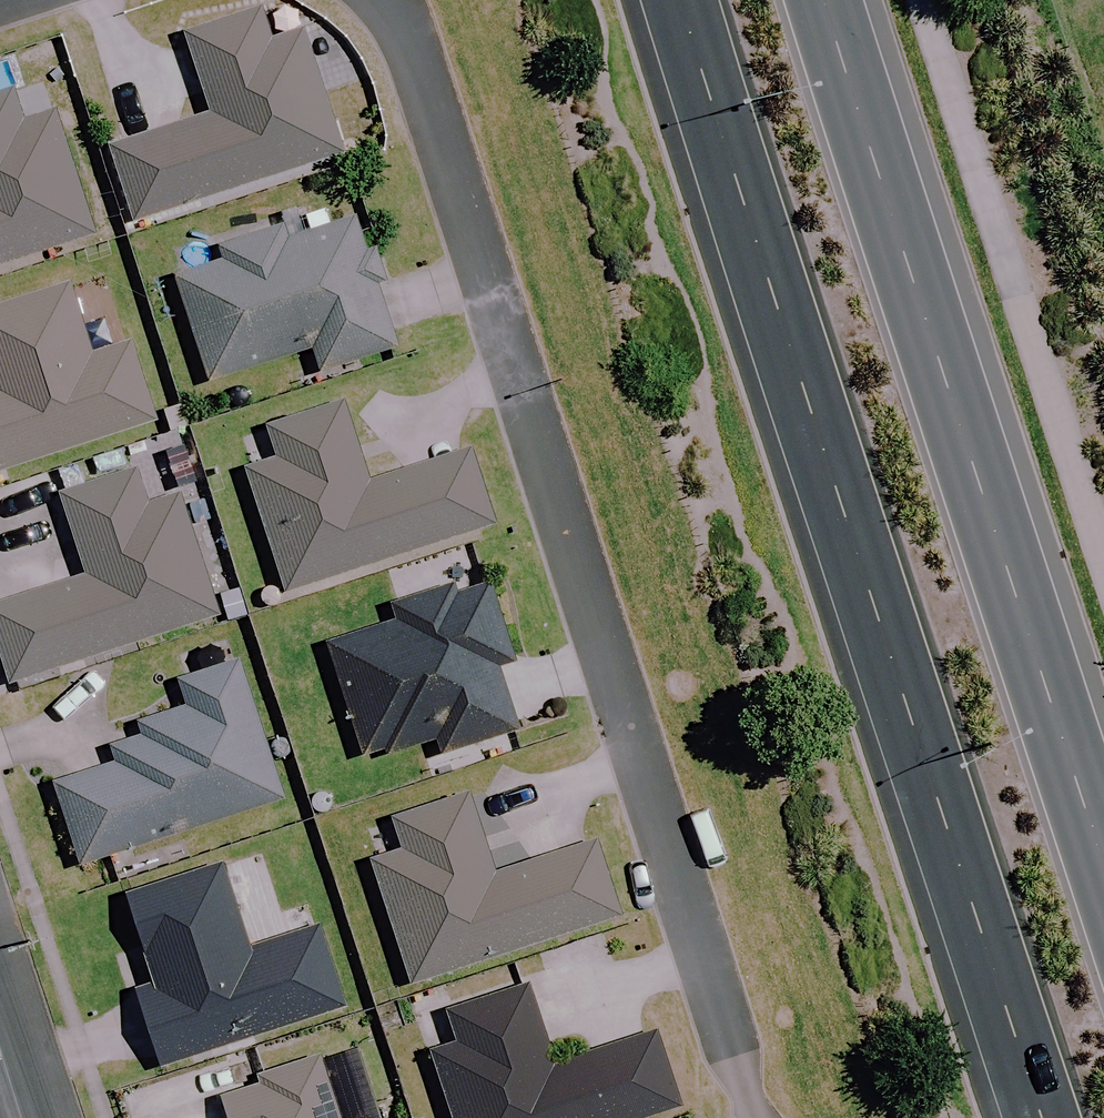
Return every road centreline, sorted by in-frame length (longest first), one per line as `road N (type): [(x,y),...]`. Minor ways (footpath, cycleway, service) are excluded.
road 1 (residential): [(383,0),(402,24),(753,1117)]
road 2 (primary): [(1040,1117),(683,0)]
road 3 (primary): [(827,0),(1103,872)]

